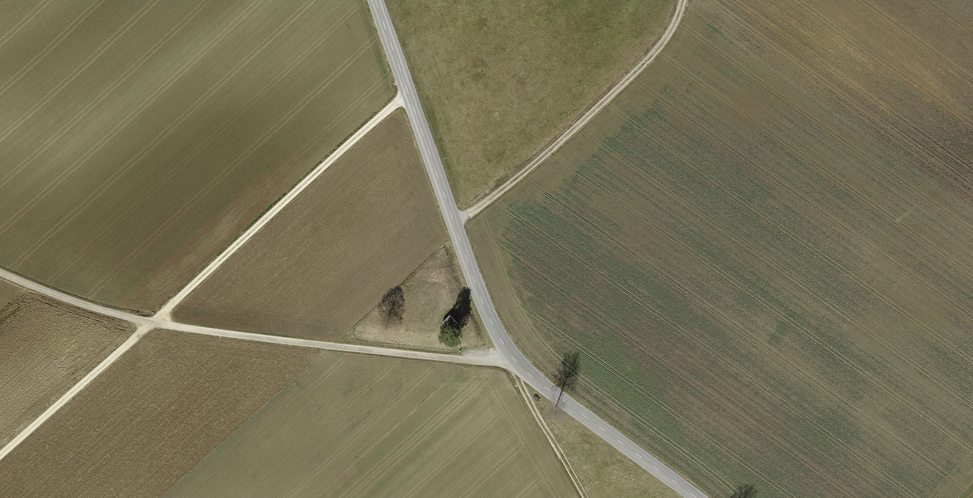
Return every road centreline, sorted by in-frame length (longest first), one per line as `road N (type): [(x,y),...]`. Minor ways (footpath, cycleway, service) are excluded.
road 1 (tertiary): [(377,0),(509,353),(698,497)]
road 2 (track): [(410,93),(0,456)]
road 3 (track): [(509,353),(473,361),(151,323),(0,272)]
road 4 (track): [(454,223),(525,174),(654,53),(682,0)]
road 5 (track): [(521,367),(528,398),(586,497)]

